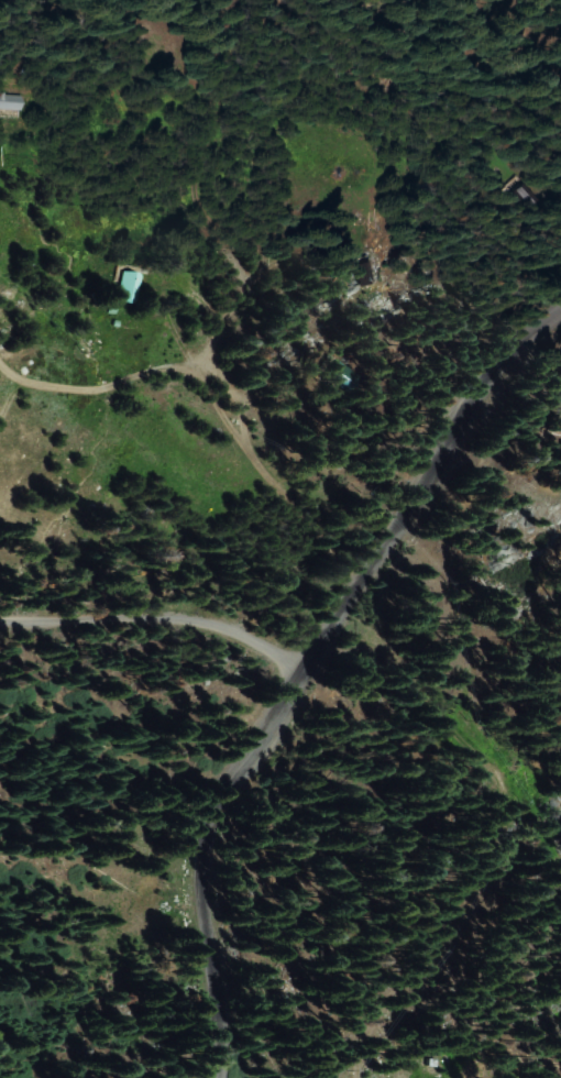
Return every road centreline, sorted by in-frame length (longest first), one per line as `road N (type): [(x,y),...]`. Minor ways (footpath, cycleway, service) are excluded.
road 1 (residential): [(218,1077),(208,876),(221,810),(297,668),(400,518),(465,403),(510,348),(560,309)]
road 2 (track): [(355,584),(204,386),(178,377),(52,395),(13,383),(0,364)]
road 3 (residential): [(0,622),(195,620),(297,668)]
road 4 (track): [(267,730),(219,712),(183,759),(119,759),(0,708)]

